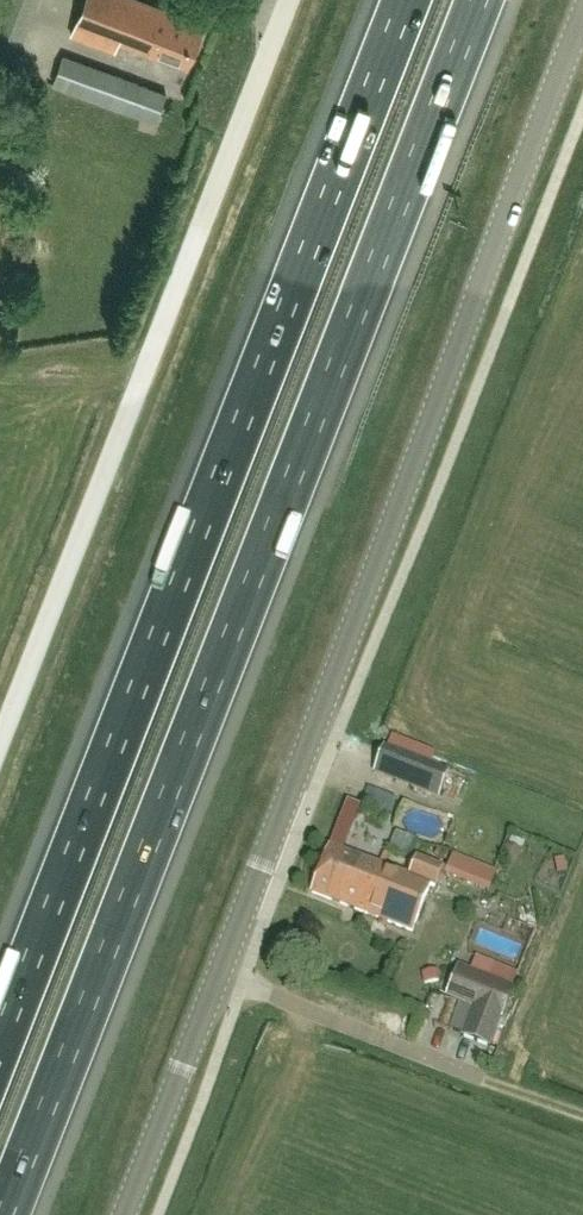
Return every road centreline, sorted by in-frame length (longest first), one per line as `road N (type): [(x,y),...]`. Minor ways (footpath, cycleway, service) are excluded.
road 1 (motorway): [(10,1214),(484,0)]
road 2 (unclassified): [(125,1214),(582,16)]
road 3 (motorway): [(408,0),(0,1045)]
road 4 (unclassified): [(0,743),(290,0)]
road 5 (track): [(582,1115),(218,973)]

